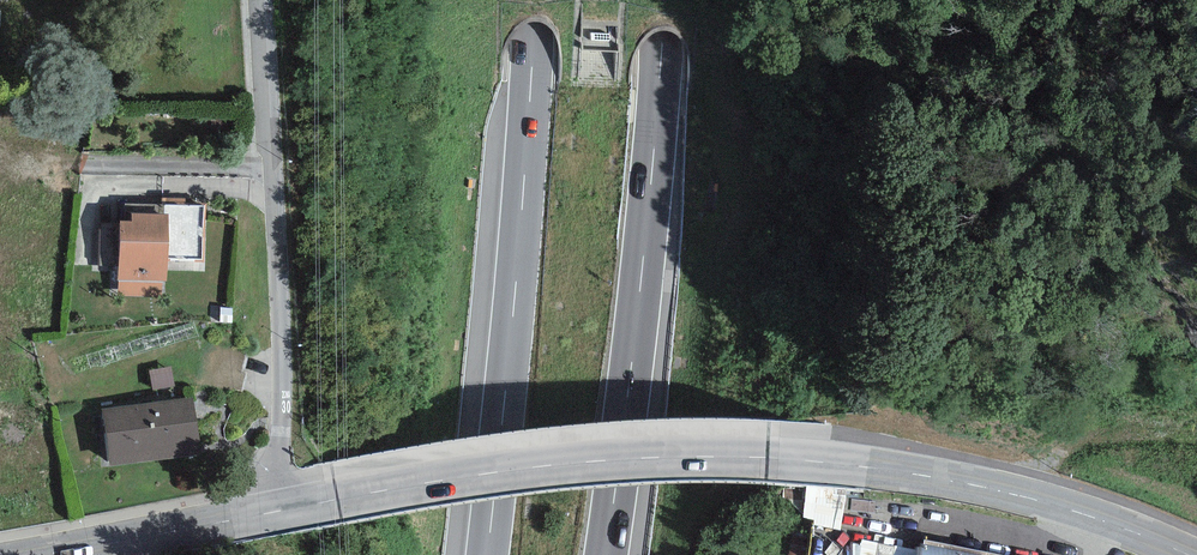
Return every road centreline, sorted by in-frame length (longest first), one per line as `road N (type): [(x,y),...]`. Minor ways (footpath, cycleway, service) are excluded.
road 1 (tertiary): [(276,511),(488,472),(775,454),(927,473),(1094,518),(1191,554)]
road 2 (motorway): [(604,554),(666,0)]
road 3 (motorway): [(535,0),(487,554)]
road 4 (tertiary): [(257,0),(276,511)]
road 5 (tertiary): [(0,546),(276,511)]

